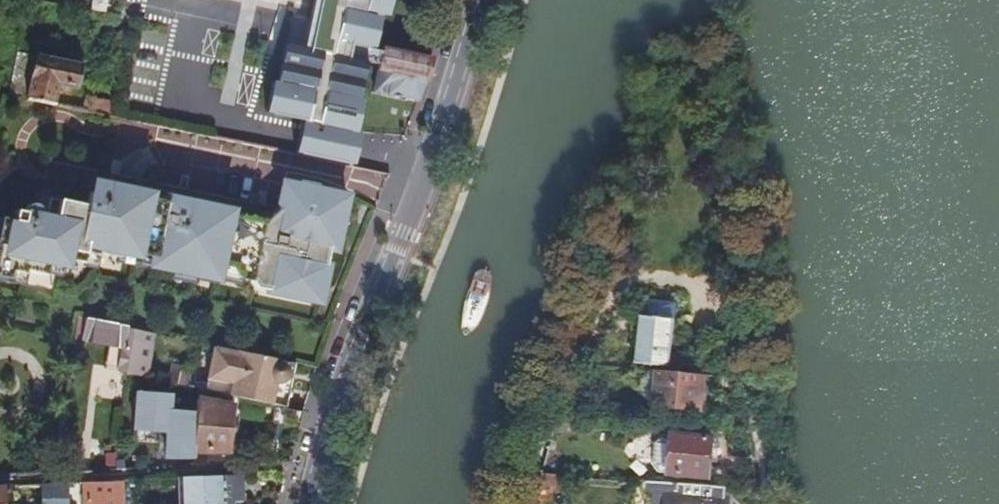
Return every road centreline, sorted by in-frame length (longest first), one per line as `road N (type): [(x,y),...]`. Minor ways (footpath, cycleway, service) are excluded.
road 1 (residential): [(478,0),(428,162),(346,369),(306,503)]
road 2 (track): [(530,503),(580,359),(742,375),(763,503)]

